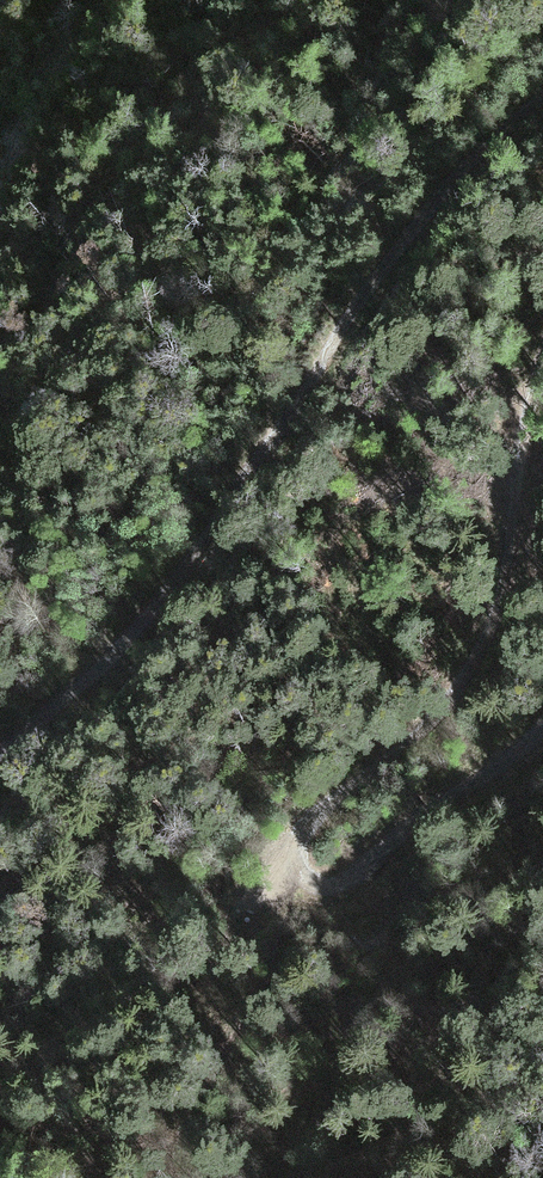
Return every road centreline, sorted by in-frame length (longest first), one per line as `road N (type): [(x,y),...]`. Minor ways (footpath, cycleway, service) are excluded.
road 1 (track): [(542,374),(507,575),(486,640),(449,700),(304,828),(296,846),(305,873),(335,881),(355,872),(415,815),(510,759),(542,726)]
road 2 (track): [(0,756),(154,607),(430,209),(542,96)]

